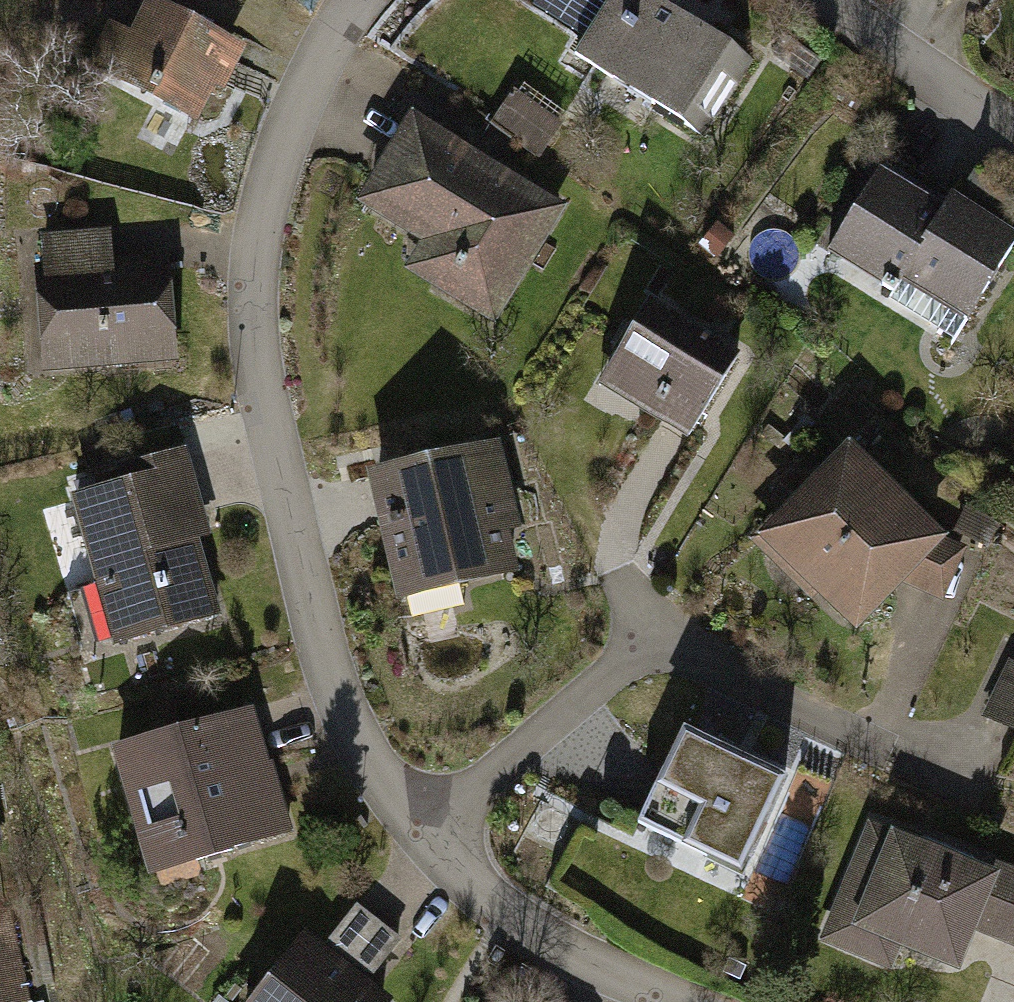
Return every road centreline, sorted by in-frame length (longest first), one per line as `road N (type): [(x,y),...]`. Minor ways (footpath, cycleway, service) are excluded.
road 1 (residential): [(359,0),(297,108),(258,243),(273,423),(342,707),(416,830),(506,916),(685,1001)]
road 2 (residential): [(1013,124),(817,0)]

